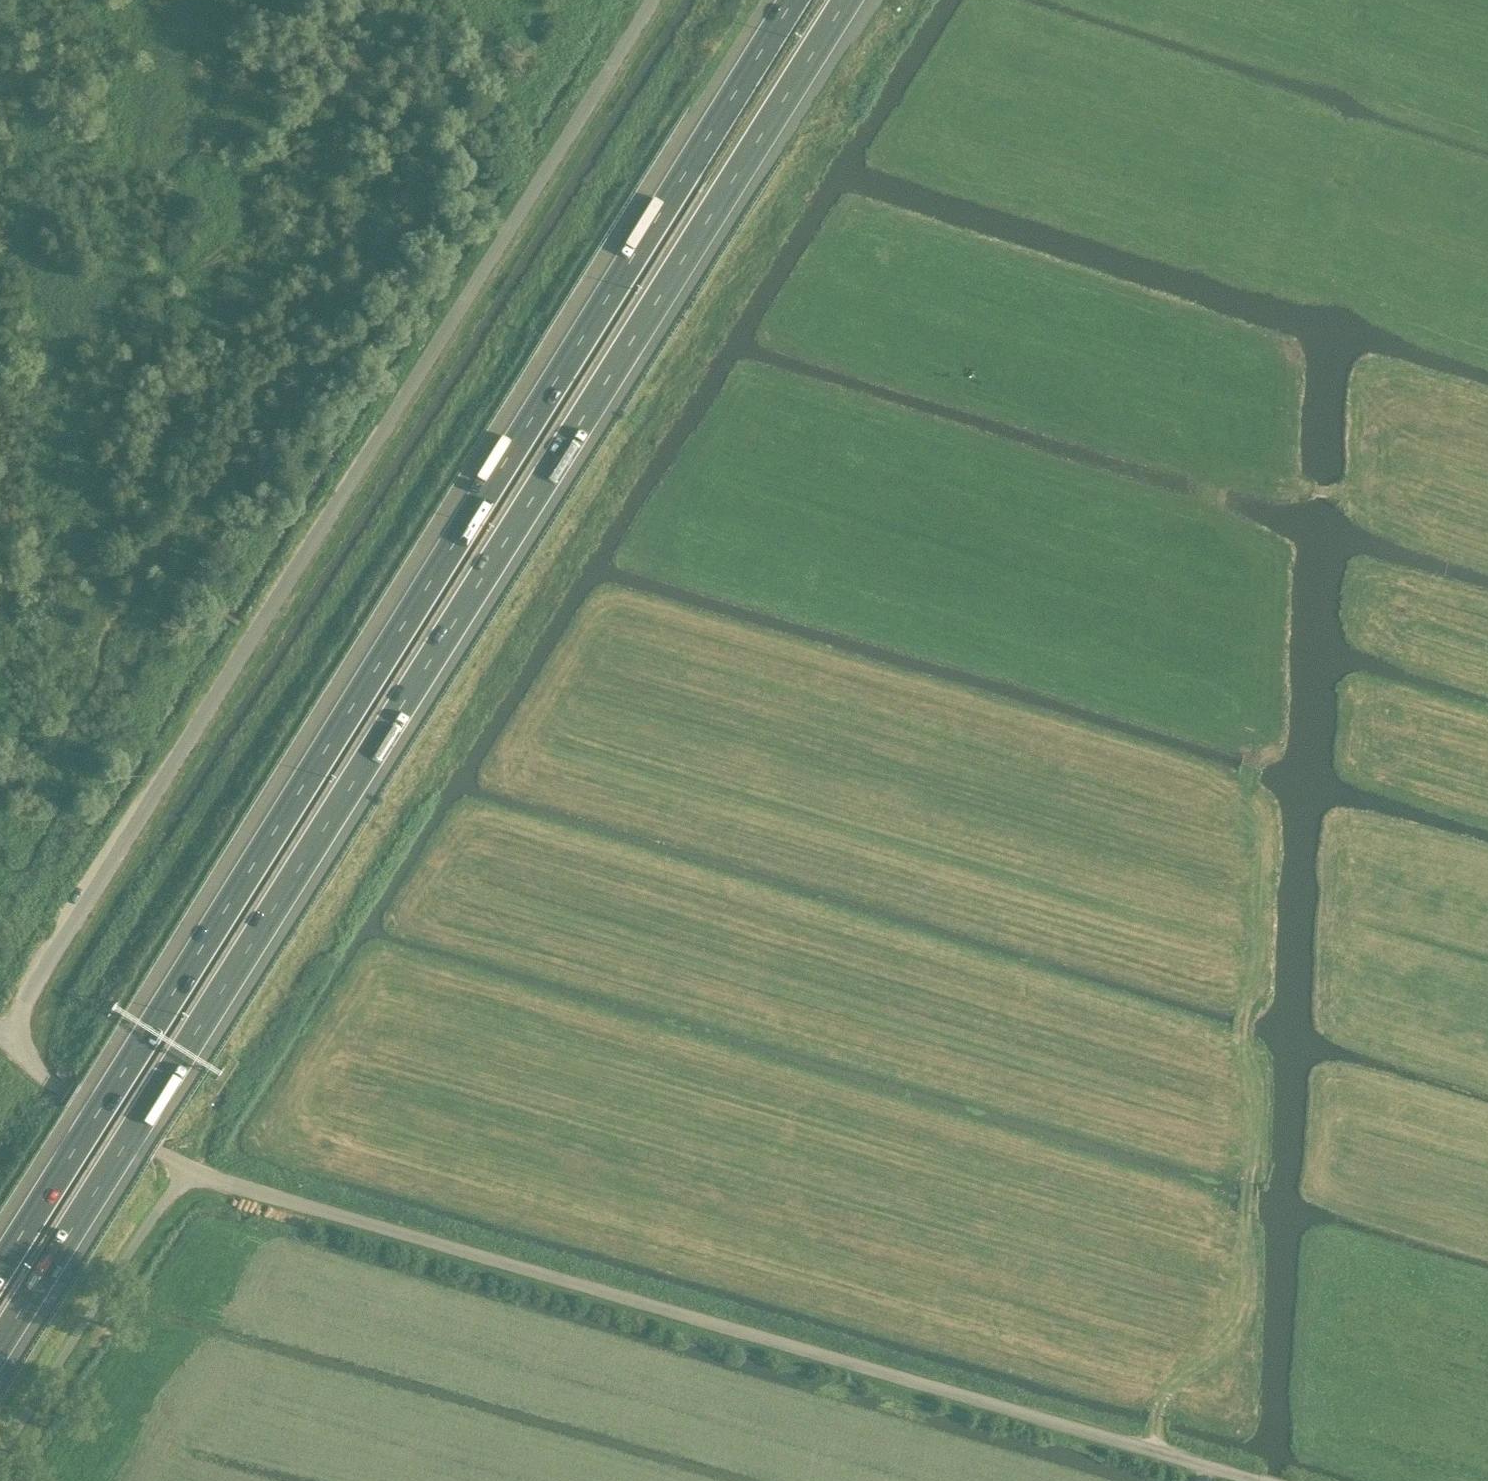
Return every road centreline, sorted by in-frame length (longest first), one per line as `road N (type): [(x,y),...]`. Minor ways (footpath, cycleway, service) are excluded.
road 1 (motorway): [(0,1344),(845,0)]
road 2 (motorway): [(794,0),(0,1267)]
road 3 (unclassified): [(14,1035),(23,1002),(651,0)]
road 4 (unclassified): [(1239,1480),(244,1188)]
road 5 (unclassified): [(60,1480),(244,1188)]
road 6 (unclassified): [(0,1456),(187,1168)]
road 7 (unclassified): [(187,1168),(32,1068),(14,1035)]

